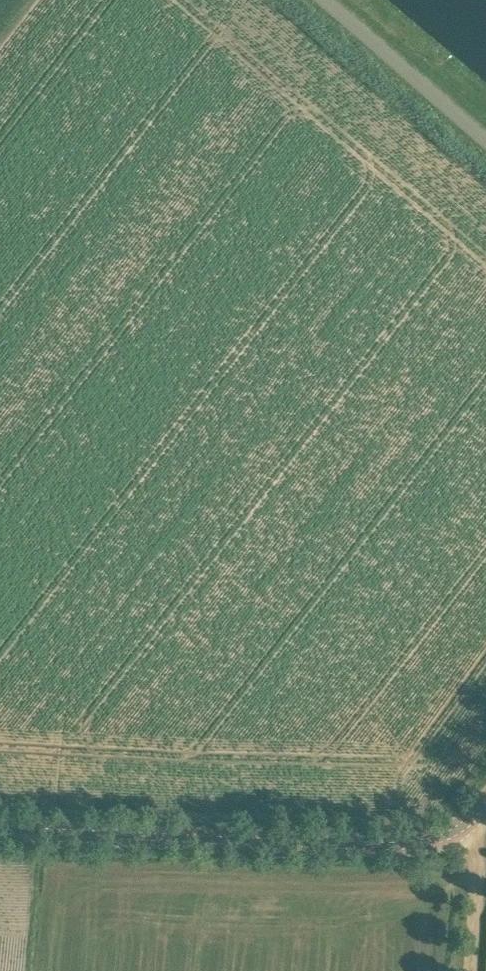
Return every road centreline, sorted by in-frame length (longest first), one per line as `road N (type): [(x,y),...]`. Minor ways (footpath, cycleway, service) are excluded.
road 1 (unclassified): [(0,837),(411,844),(462,829),(485,807)]
road 2 (unclassified): [(485,138),(324,0)]
road 3 (track): [(462,829),(450,970)]

